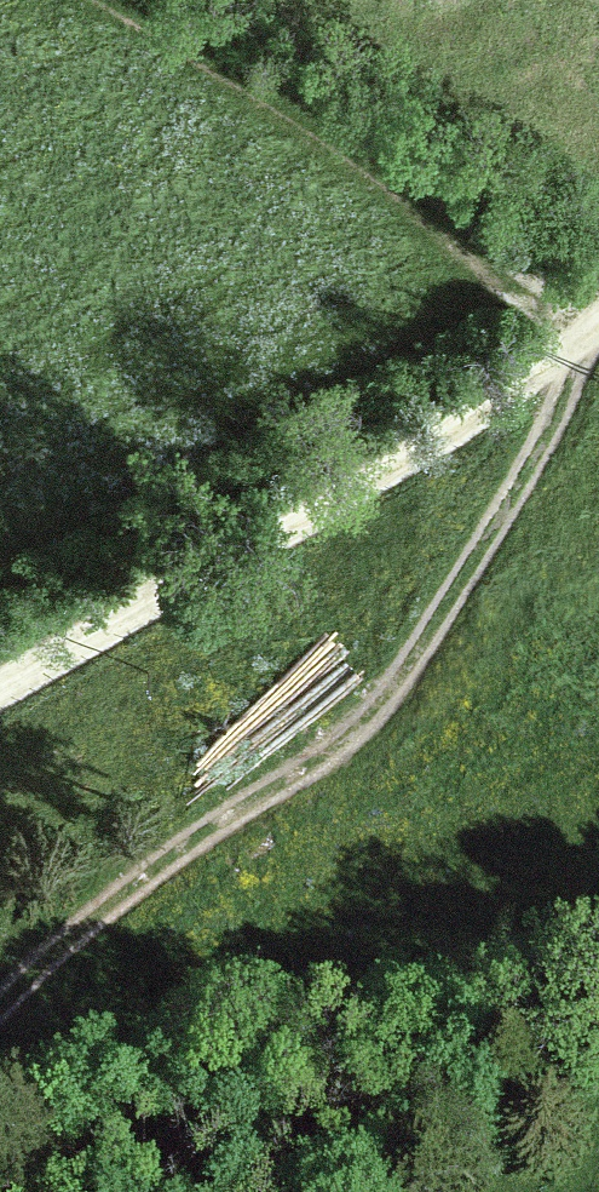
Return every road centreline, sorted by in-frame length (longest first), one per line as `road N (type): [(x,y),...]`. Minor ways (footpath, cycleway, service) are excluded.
road 1 (track): [(569,369),(506,516),(445,617),(344,748),(99,917),(0,1014)]
road 2 (track): [(0,720),(569,369),(598,339)]

